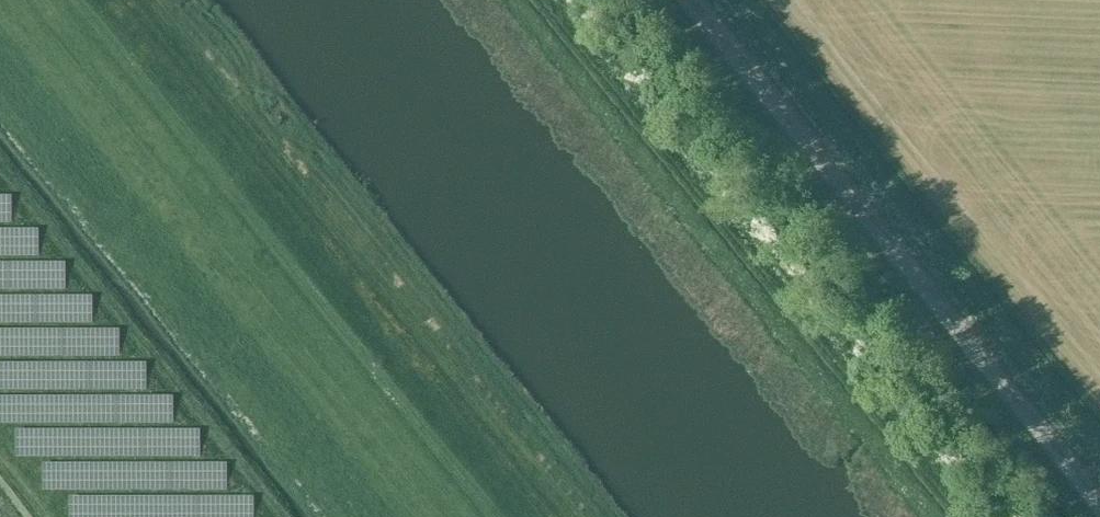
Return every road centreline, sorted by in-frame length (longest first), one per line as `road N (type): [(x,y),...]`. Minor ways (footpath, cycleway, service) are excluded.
road 1 (unclassified): [(1099,503),(687,0)]

